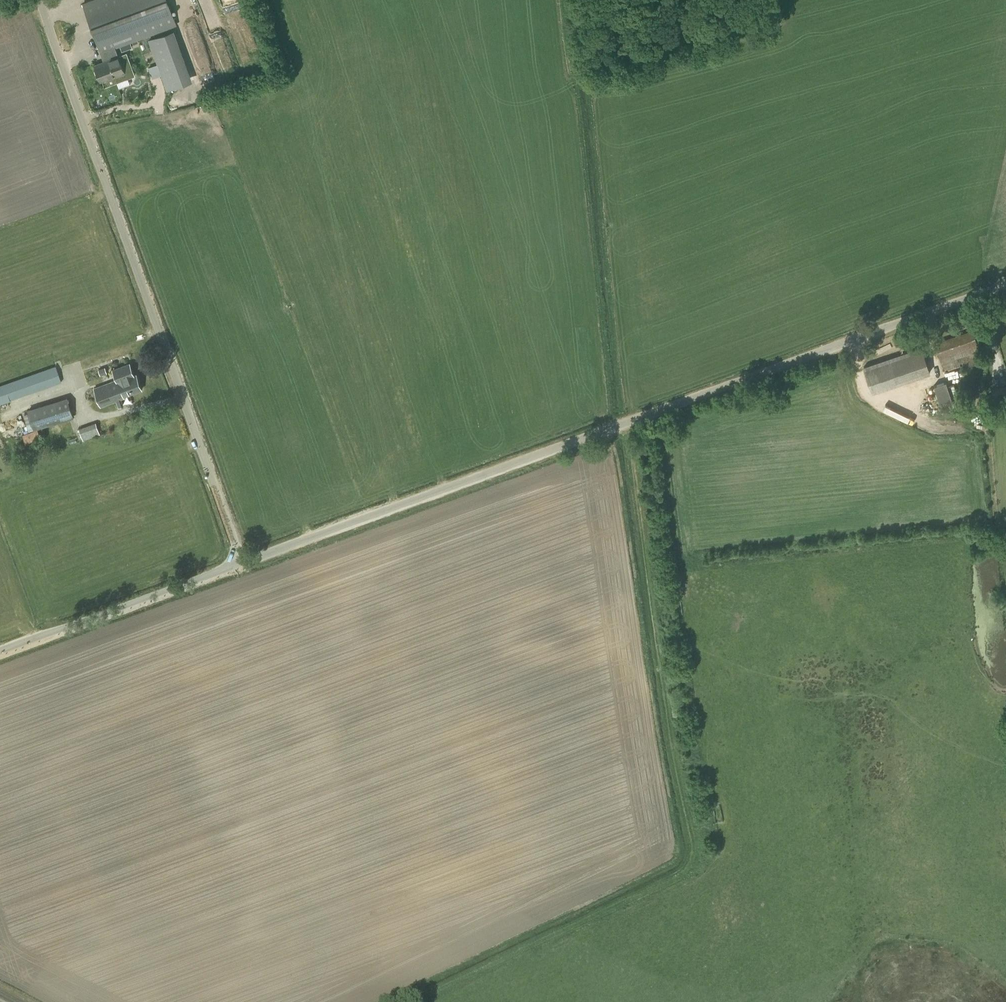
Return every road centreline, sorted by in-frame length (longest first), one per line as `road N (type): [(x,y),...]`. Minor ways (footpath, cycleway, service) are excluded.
road 1 (tertiary): [(242,562),(1005,285)]
road 2 (unclassified): [(242,562),(41,0)]
road 3 (track): [(418,1001),(677,874),(691,849),(688,821)]
road 4 (tertiary): [(0,651),(242,562)]
road 5 (track): [(655,631),(627,424)]
road 6 (track): [(688,821),(655,631)]

